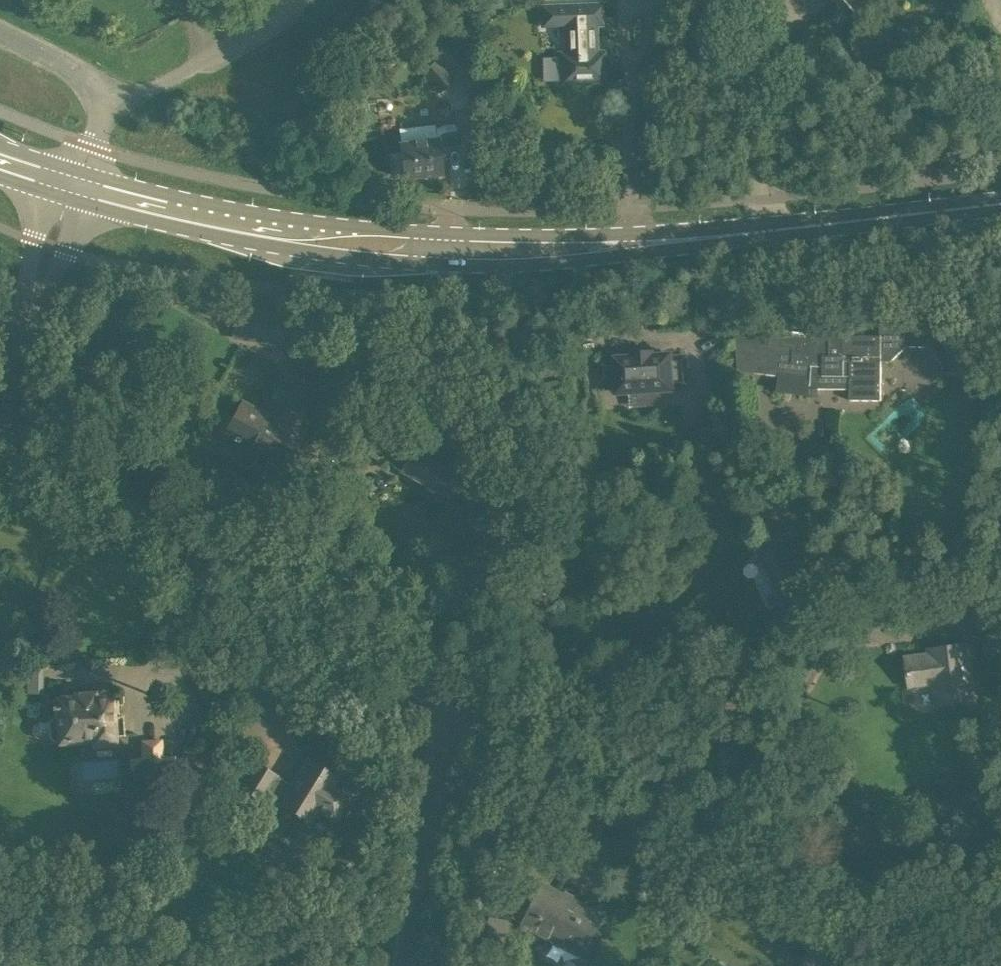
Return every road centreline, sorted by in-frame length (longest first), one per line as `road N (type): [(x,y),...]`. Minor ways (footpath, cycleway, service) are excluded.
road 1 (secondary): [(67,198),(271,246),(451,265),(583,259),(758,231)]
road 2 (secondary): [(758,231),(522,234),(354,226),(79,171)]
road 3 (unclassified): [(944,965),(459,698)]
road 4 (unclassified): [(459,698),(0,443)]
road 5 (unclassified): [(403,965),(438,745),(459,698)]
road 6 (secondary): [(758,231),(1000,203)]
road 7 (unclassified): [(106,101),(133,98),(304,0)]
road 8 (unclassified): [(0,398),(67,198)]
road 9 (unclassified): [(106,101),(90,81),(0,32)]

